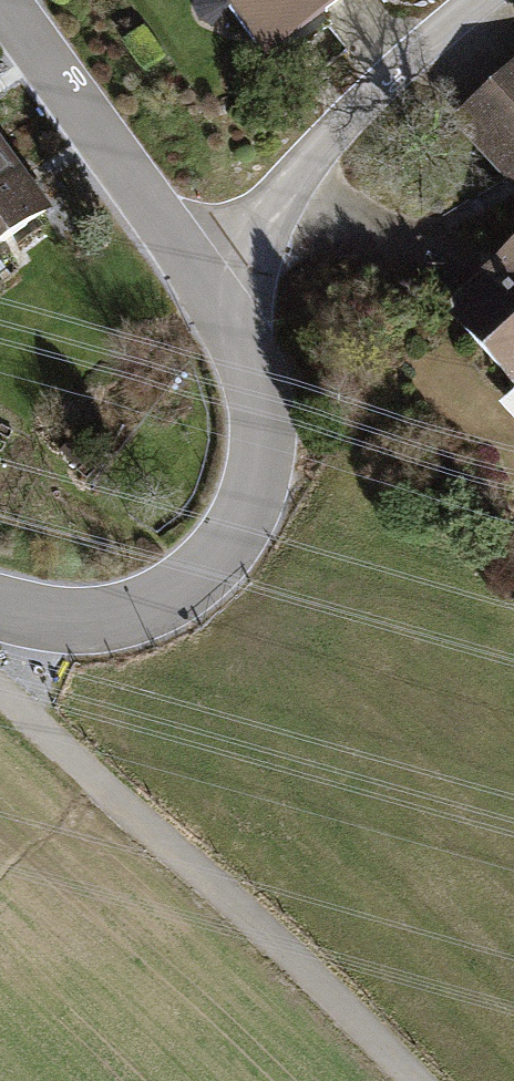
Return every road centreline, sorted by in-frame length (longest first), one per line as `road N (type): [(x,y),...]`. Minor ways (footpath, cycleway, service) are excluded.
road 1 (unclassified): [(414,1080),(0,692)]
road 2 (residential): [(0,601),(88,627),(161,608),(217,565),(257,466),(243,359),(201,269)]
road 3 (residential): [(201,269),(377,79),(478,0)]
road 4 (residential): [(201,269),(5,0)]

